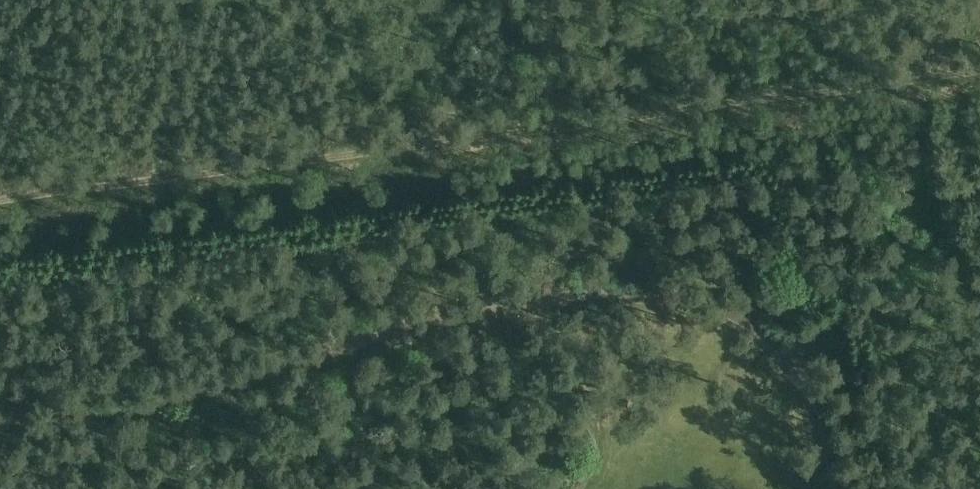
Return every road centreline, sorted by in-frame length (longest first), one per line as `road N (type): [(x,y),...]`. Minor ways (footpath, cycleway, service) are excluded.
road 1 (track): [(0,200),(979,71)]

